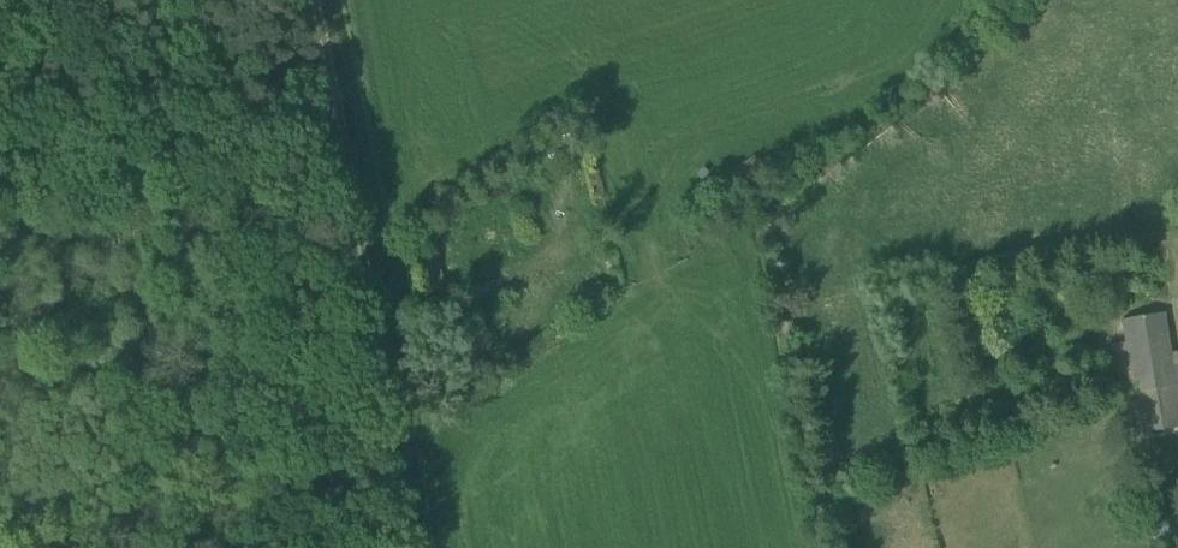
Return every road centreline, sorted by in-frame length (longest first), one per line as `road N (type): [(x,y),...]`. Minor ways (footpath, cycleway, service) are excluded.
road 1 (track): [(338,136),(402,547)]
road 2 (track): [(338,136),(64,0)]
road 3 (track): [(309,0),(338,136)]

